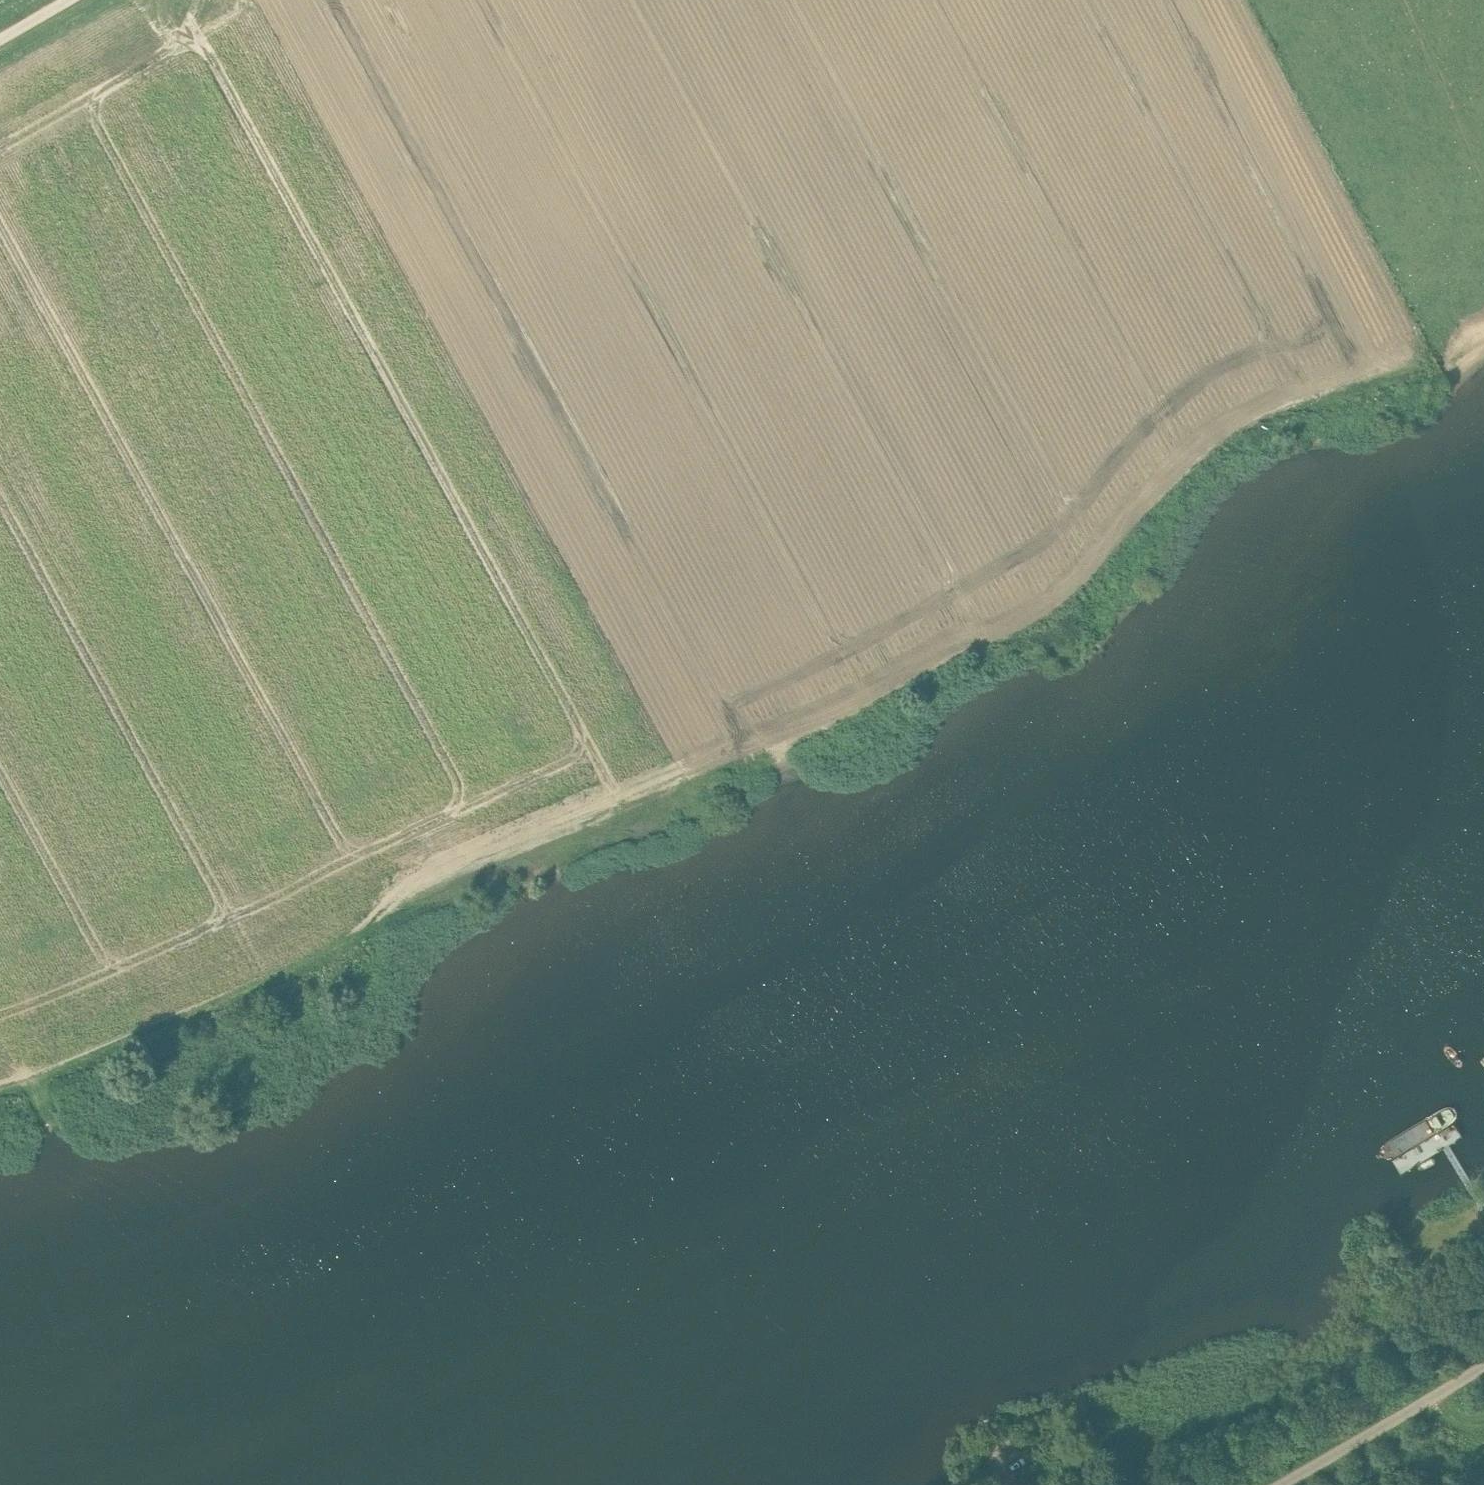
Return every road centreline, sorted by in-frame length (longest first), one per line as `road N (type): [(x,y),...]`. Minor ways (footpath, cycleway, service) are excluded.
road 1 (unclassified): [(1275,1484),(1483,1363)]

